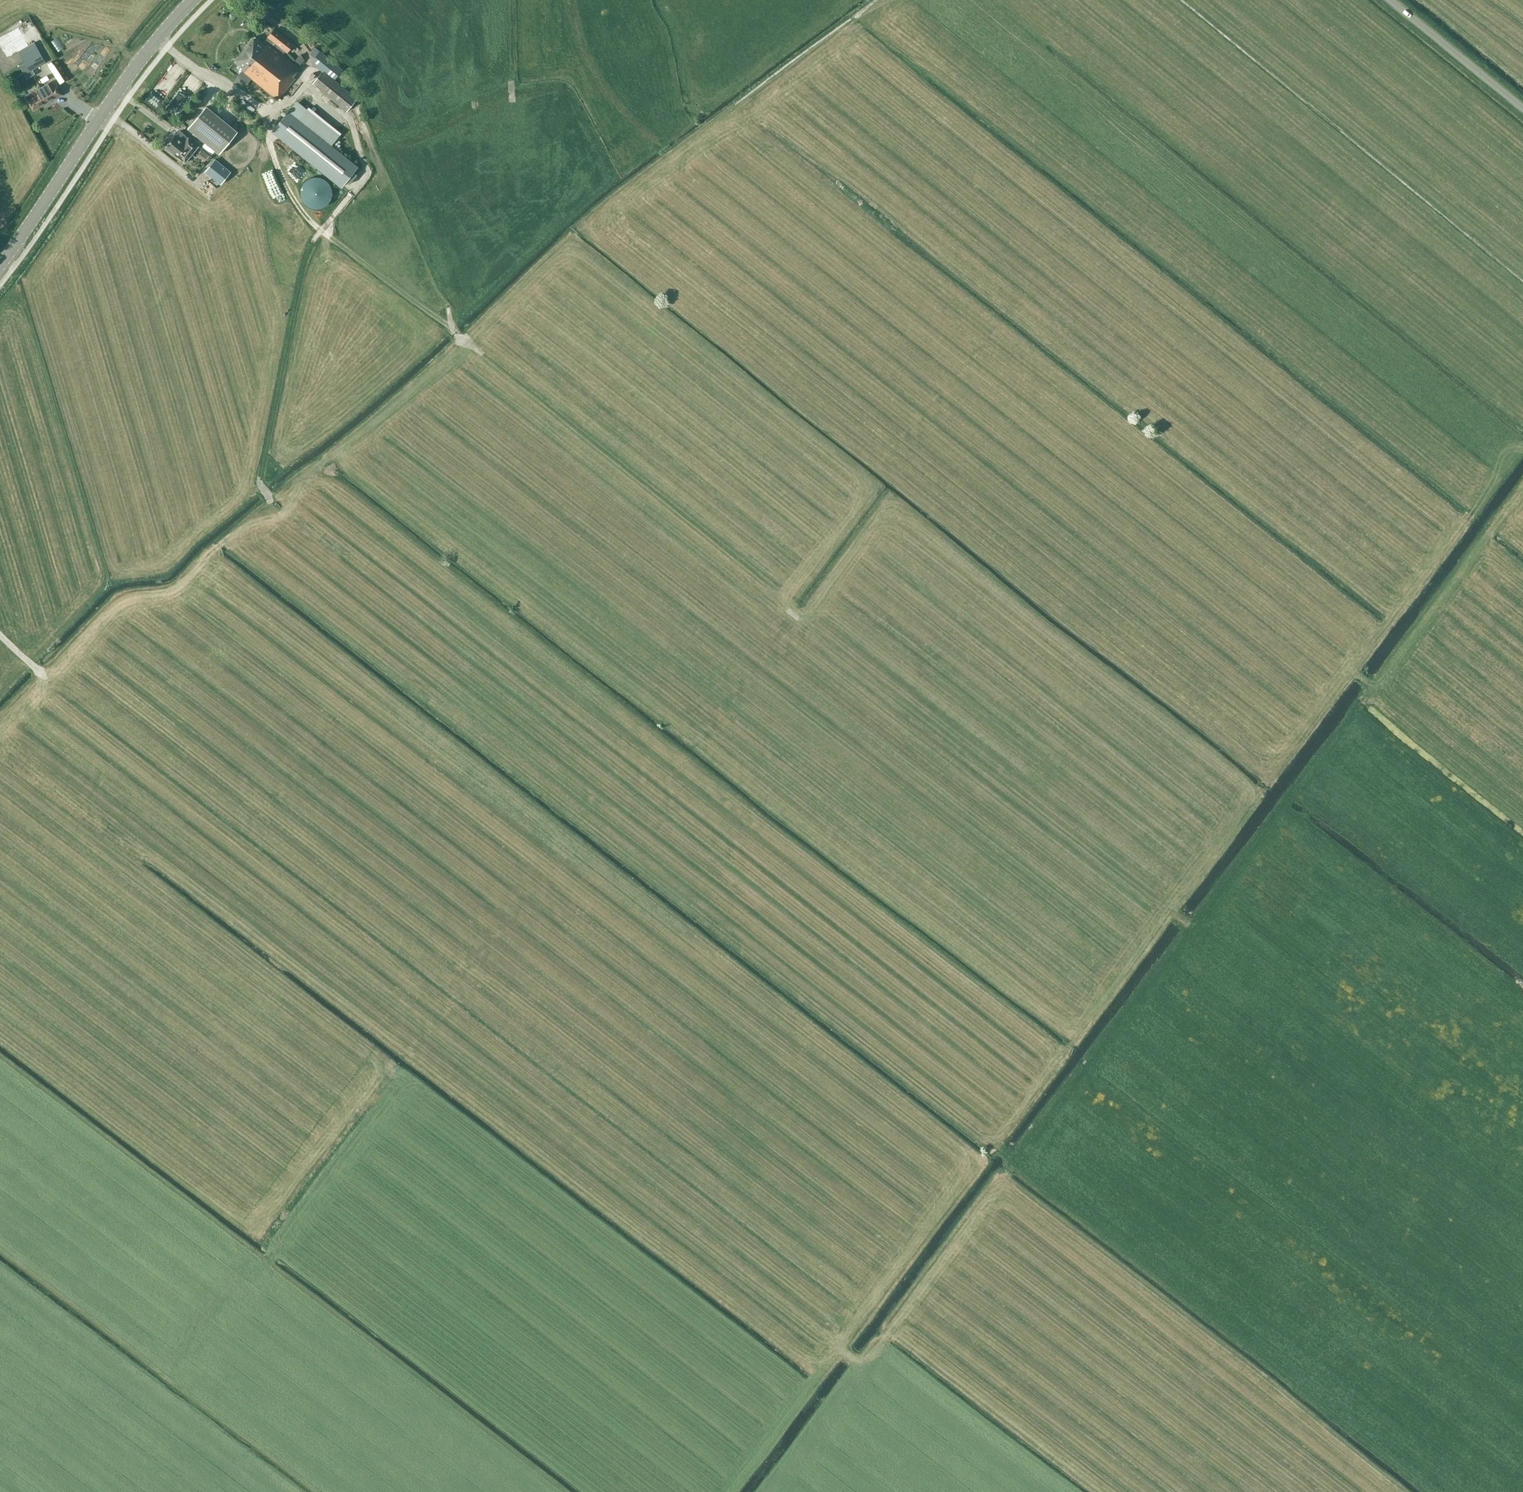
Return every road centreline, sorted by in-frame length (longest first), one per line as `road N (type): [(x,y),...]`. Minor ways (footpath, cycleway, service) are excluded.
road 1 (tertiary): [(0,264),(127,77),(193,0)]
road 2 (unclassified): [(1522,108),(1390,0)]

